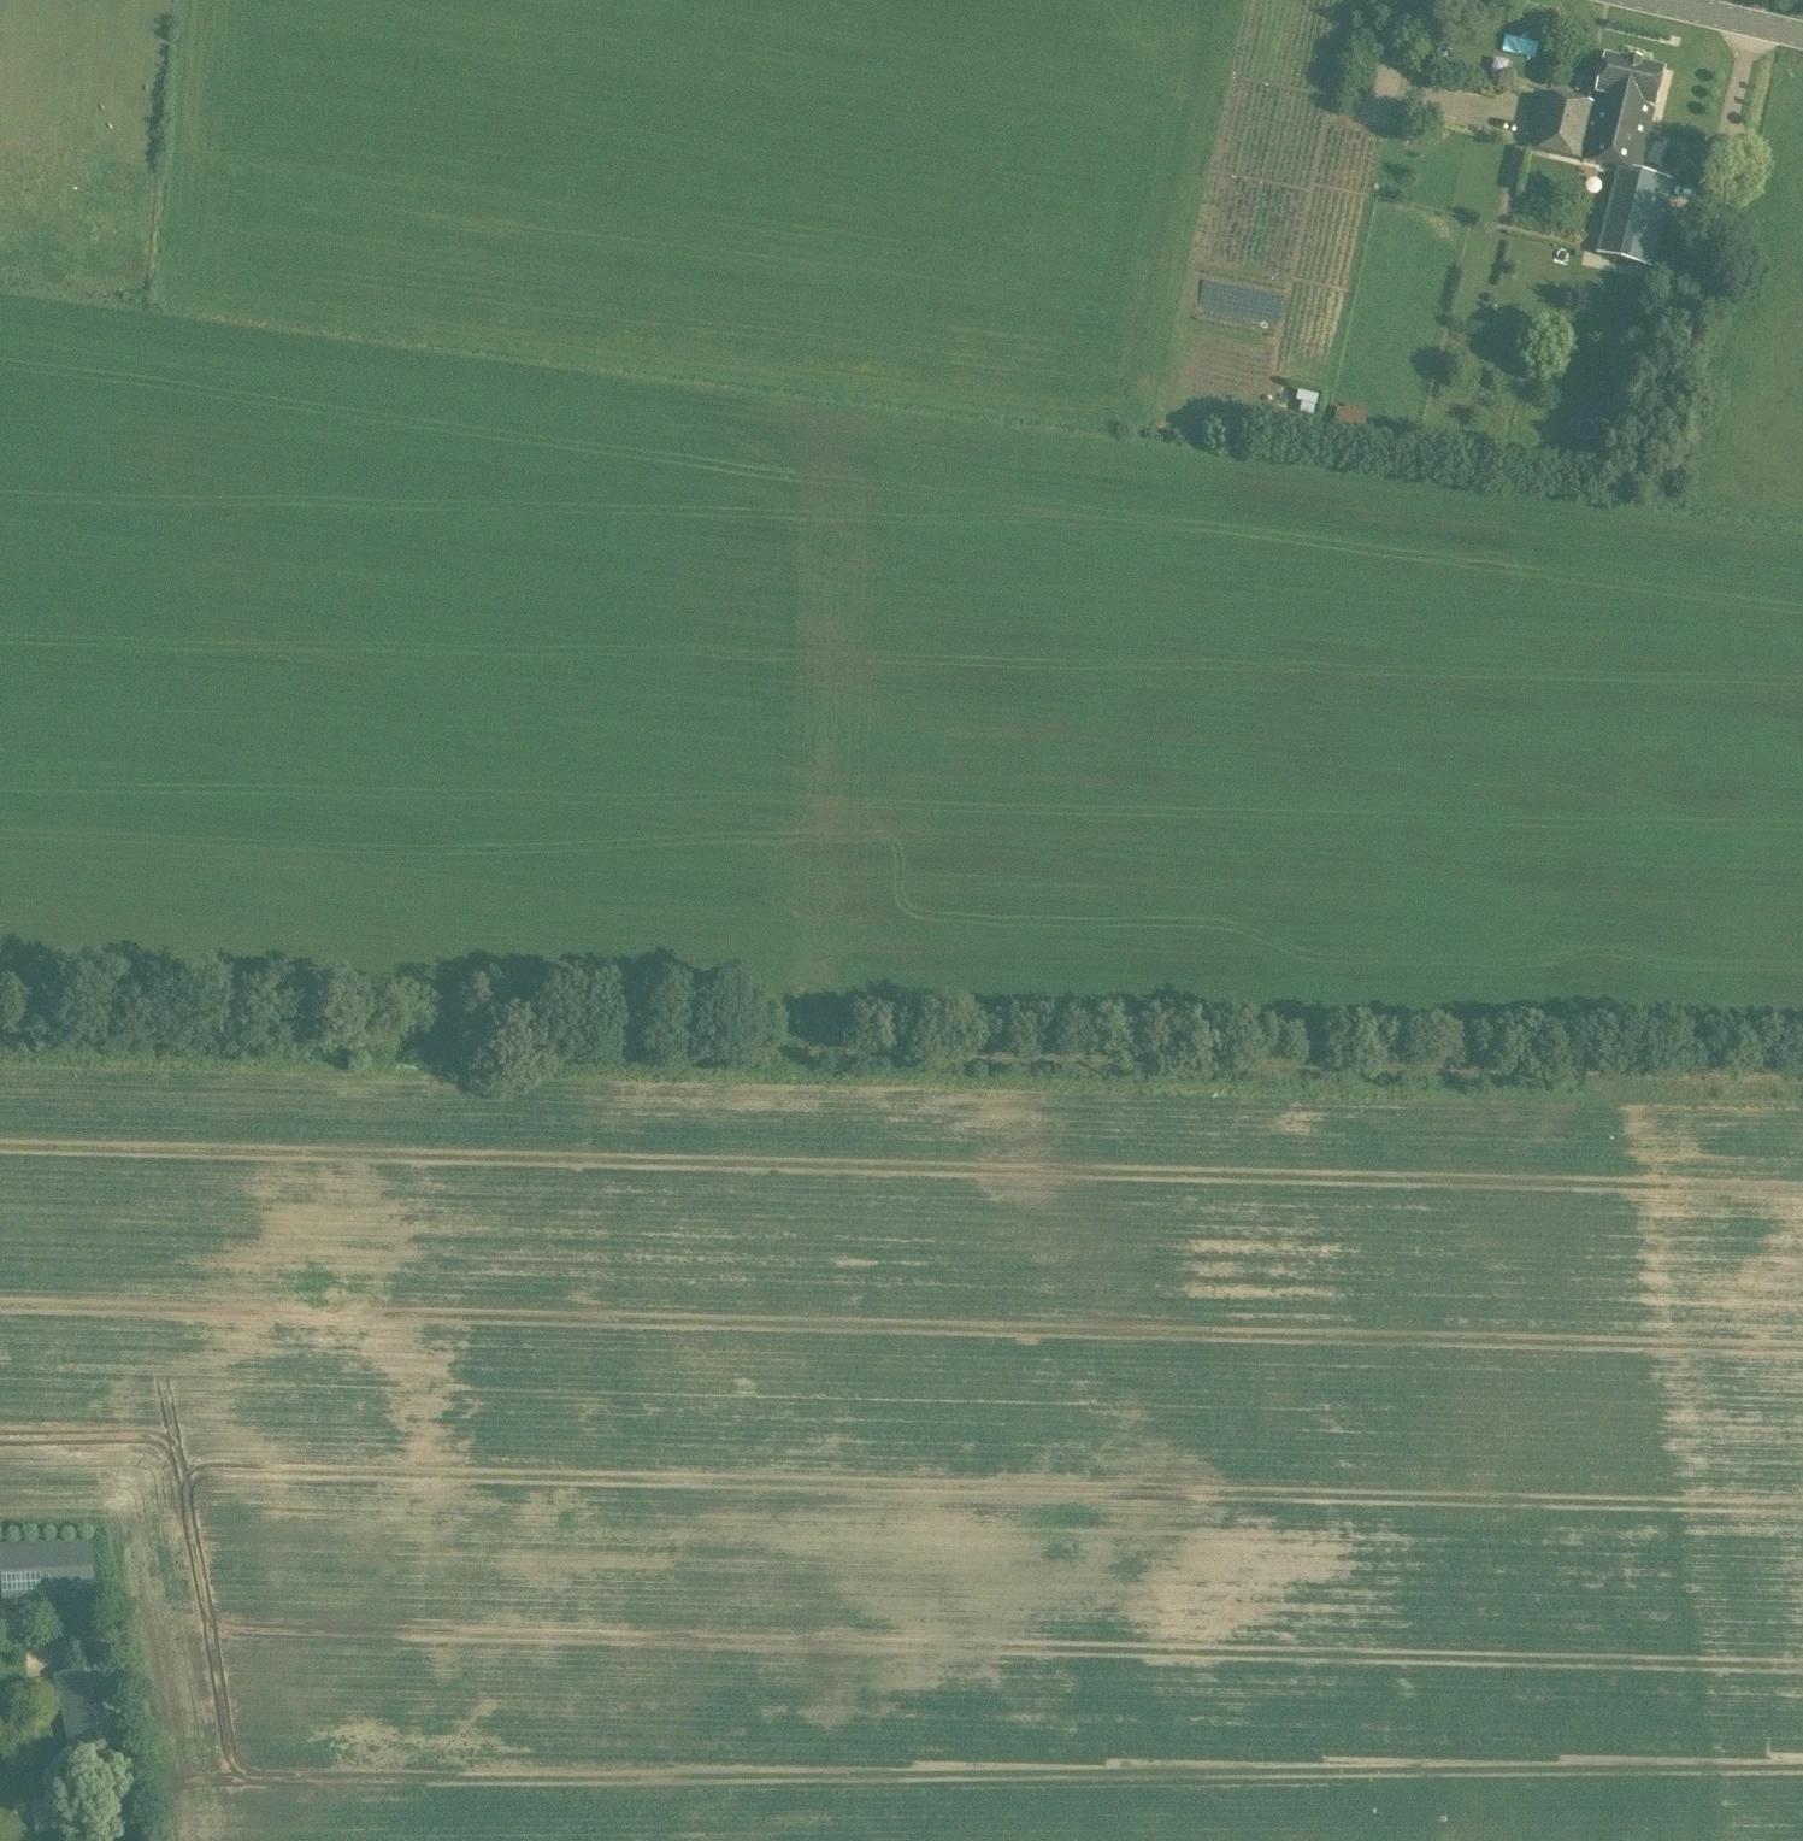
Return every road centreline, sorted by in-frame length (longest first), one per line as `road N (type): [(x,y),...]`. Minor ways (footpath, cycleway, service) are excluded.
road 1 (secondary): [(1665,0),(1802,35)]

